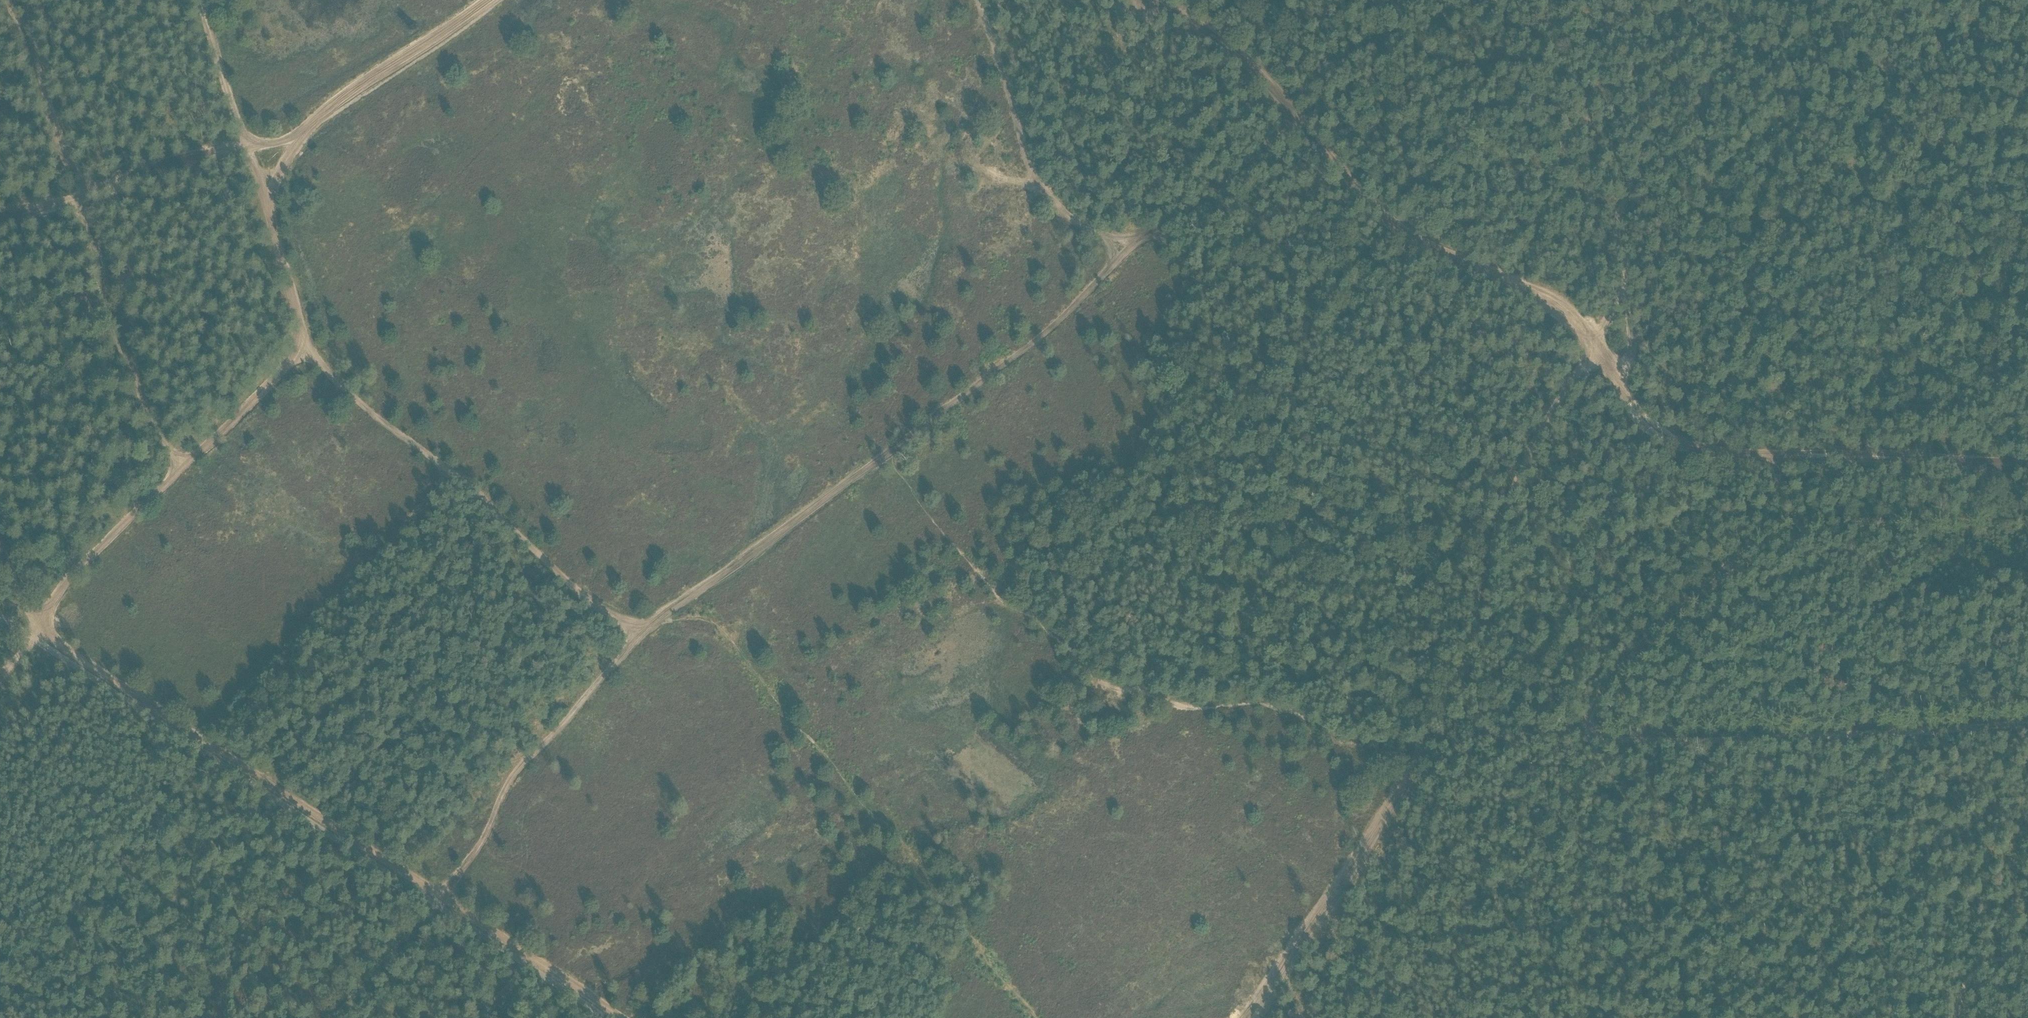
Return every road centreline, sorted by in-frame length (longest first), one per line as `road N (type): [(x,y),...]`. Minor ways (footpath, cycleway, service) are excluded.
road 1 (track): [(338,1017),(440,908),(489,837),(497,792),(636,634),(346,391),(297,313),(203,0)]
road 2 (track): [(1957,462),(1721,454),(1651,430),(1594,339),(1550,300),(1392,224),(1265,77),(1201,30),(1133,0)]
road 3 (track): [(2027,727),(1428,736),(1248,1017)]
road 4 (track): [(636,634),(1070,315),(1136,237),(1173,224),(1296,122)]
road 5 (track): [(14,0),(158,440),(181,467)]
road 6 (track): [(0,1007),(121,866),(342,1017)]
road 7 (track): [(1428,736),(1495,526),(1594,339)]
road 8 (track): [(34,638),(44,606),(315,342)]
road 9 (track): [(1965,723),(1957,462),(2027,464)]
road 10 (track): [(314,120),(290,136),(247,141),(0,217)]
road 11 (track): [(487,0),(314,120),(280,163),(271,212)]
road 12 (track): [(1136,237),(1090,229),(1057,211),(1035,183),(976,0)]

